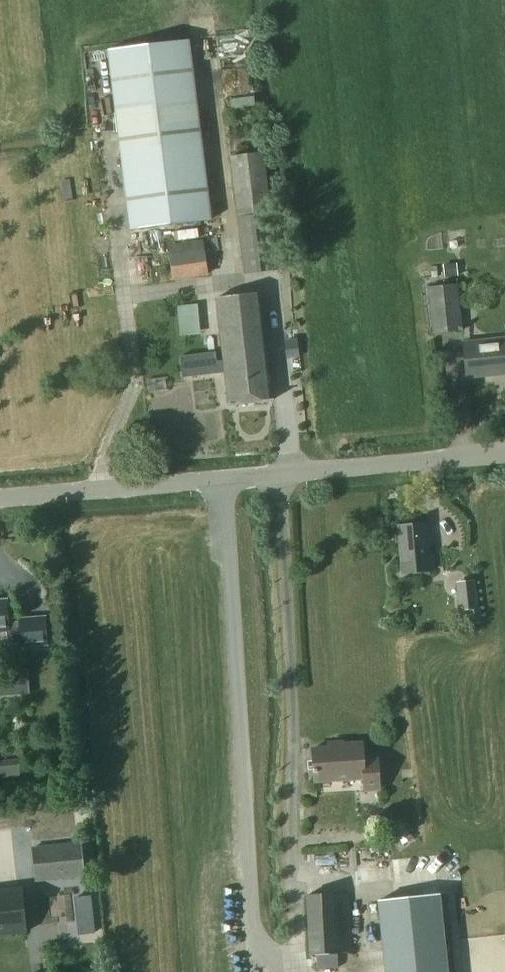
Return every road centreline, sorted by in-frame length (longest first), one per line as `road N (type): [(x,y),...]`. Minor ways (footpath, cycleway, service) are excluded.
road 1 (unclassified): [(0,499),(504,454)]

